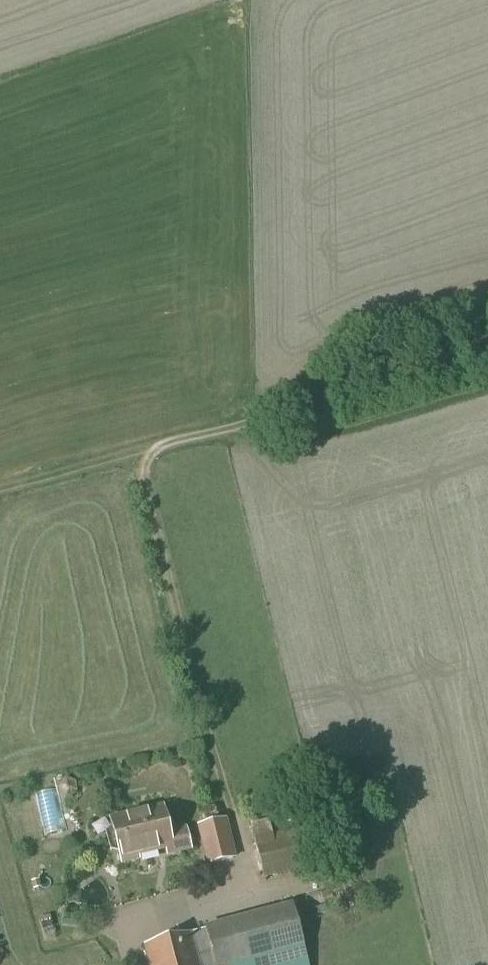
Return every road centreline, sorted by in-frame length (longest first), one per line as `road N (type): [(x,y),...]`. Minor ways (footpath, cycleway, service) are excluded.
road 1 (track): [(162,448),(142,476),(233,818)]
road 2 (track): [(257,423),(0,493)]
road 3 (track): [(257,423),(296,392),(487,335)]

